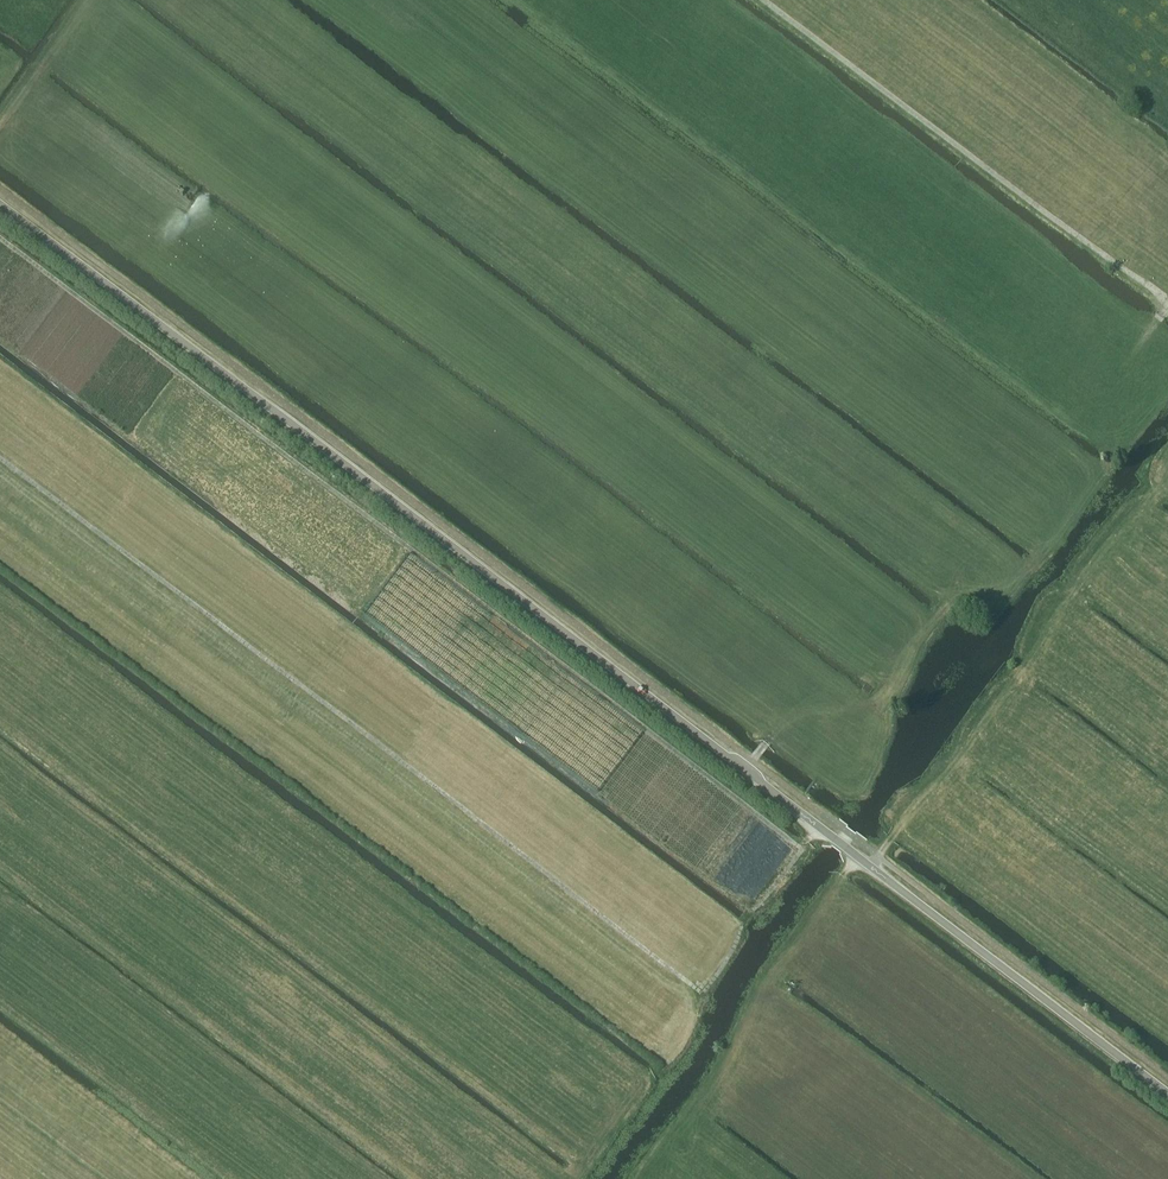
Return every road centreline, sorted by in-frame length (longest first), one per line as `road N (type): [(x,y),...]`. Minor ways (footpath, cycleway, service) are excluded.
road 1 (track): [(0,458),(694,987),(706,982),(798,852),(0,240)]
road 2 (tertiary): [(1167,1092),(0,207)]
road 3 (track): [(745,771),(786,718),(874,703),(911,641),(951,601),(1030,569),(1125,444),(1152,328)]
road 4 (track): [(765,0),(1167,304)]
road 5 (track): [(0,124),(69,26)]

